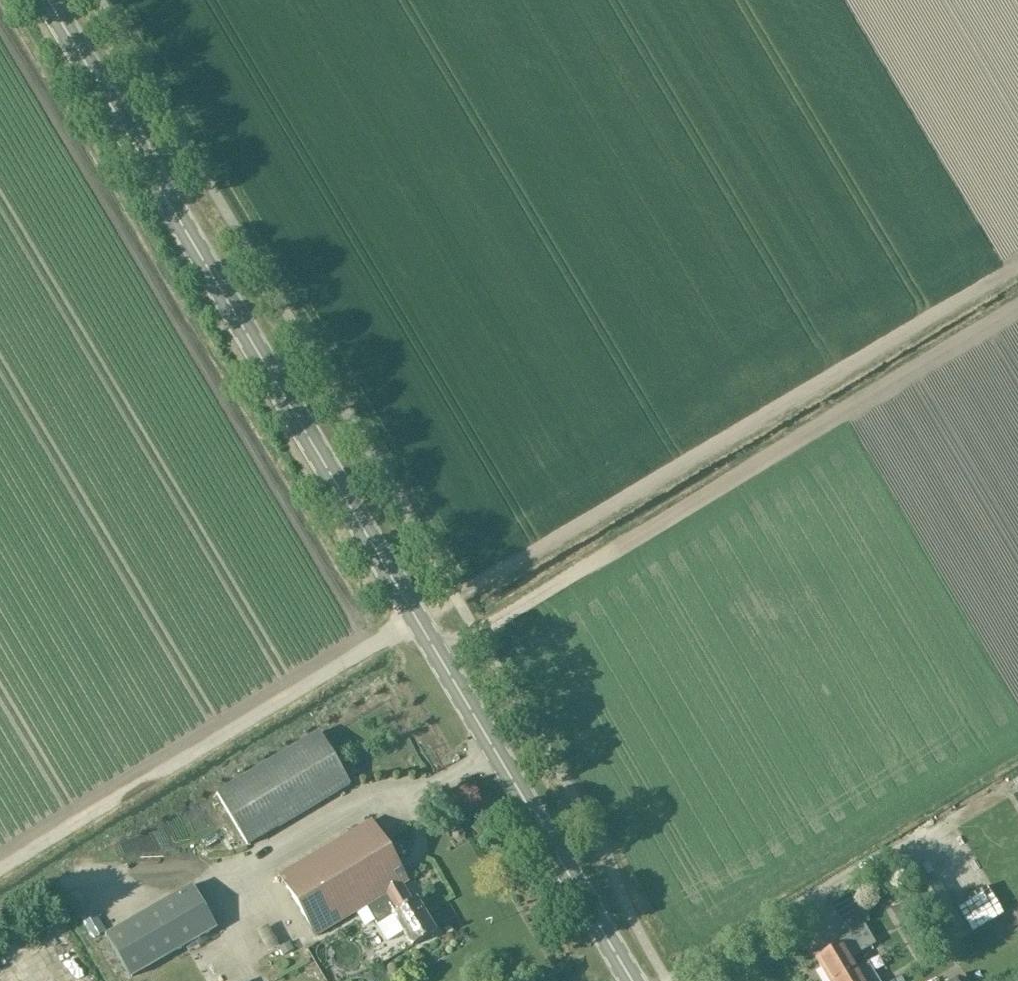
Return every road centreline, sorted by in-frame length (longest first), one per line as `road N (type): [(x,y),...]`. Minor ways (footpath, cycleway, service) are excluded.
road 1 (secondary): [(636,980),(49,0)]

